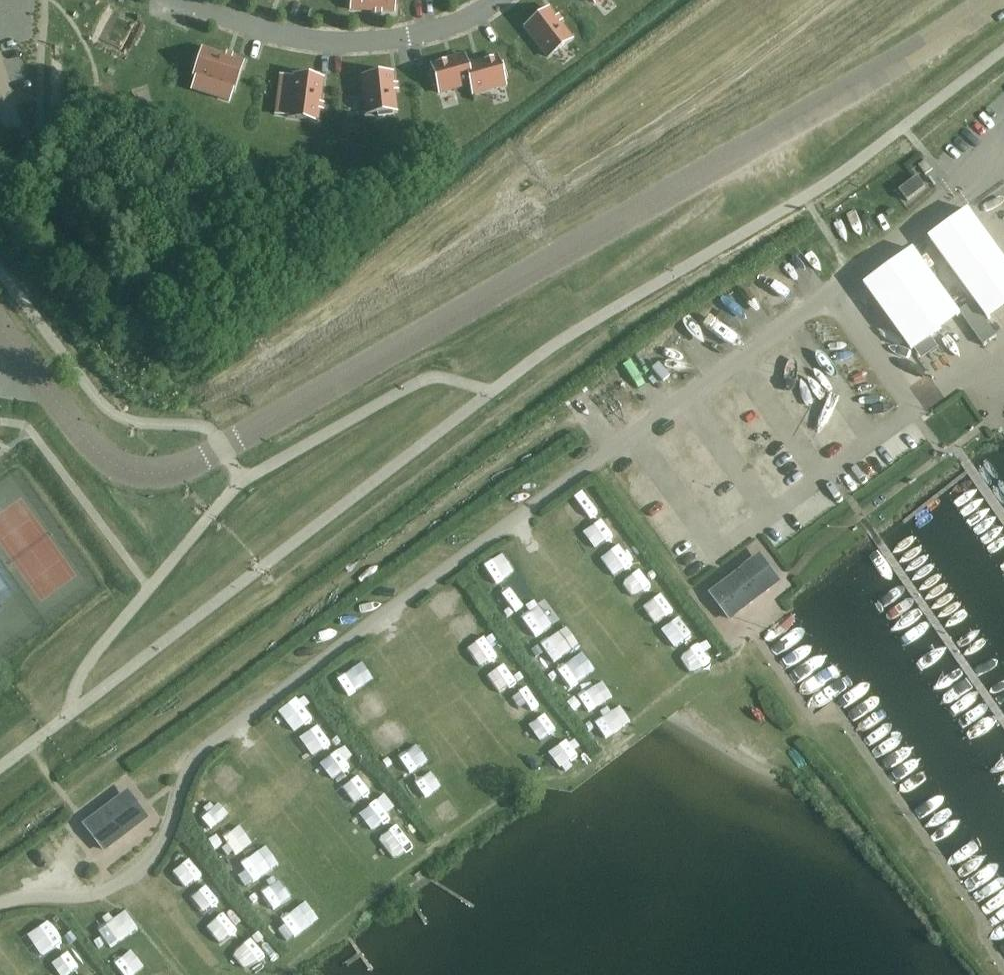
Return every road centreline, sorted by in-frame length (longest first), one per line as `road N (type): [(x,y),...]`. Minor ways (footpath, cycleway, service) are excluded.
road 1 (unclassified): [(0,910),(130,881),(157,850),(186,760),(951,190),(1003,133)]
road 2 (unclassified): [(1003,2),(756,152),(183,465),(148,476),(120,465),(0,329)]
road 3 (residential): [(186,0),(294,37),(355,39),(425,29),(490,0)]

